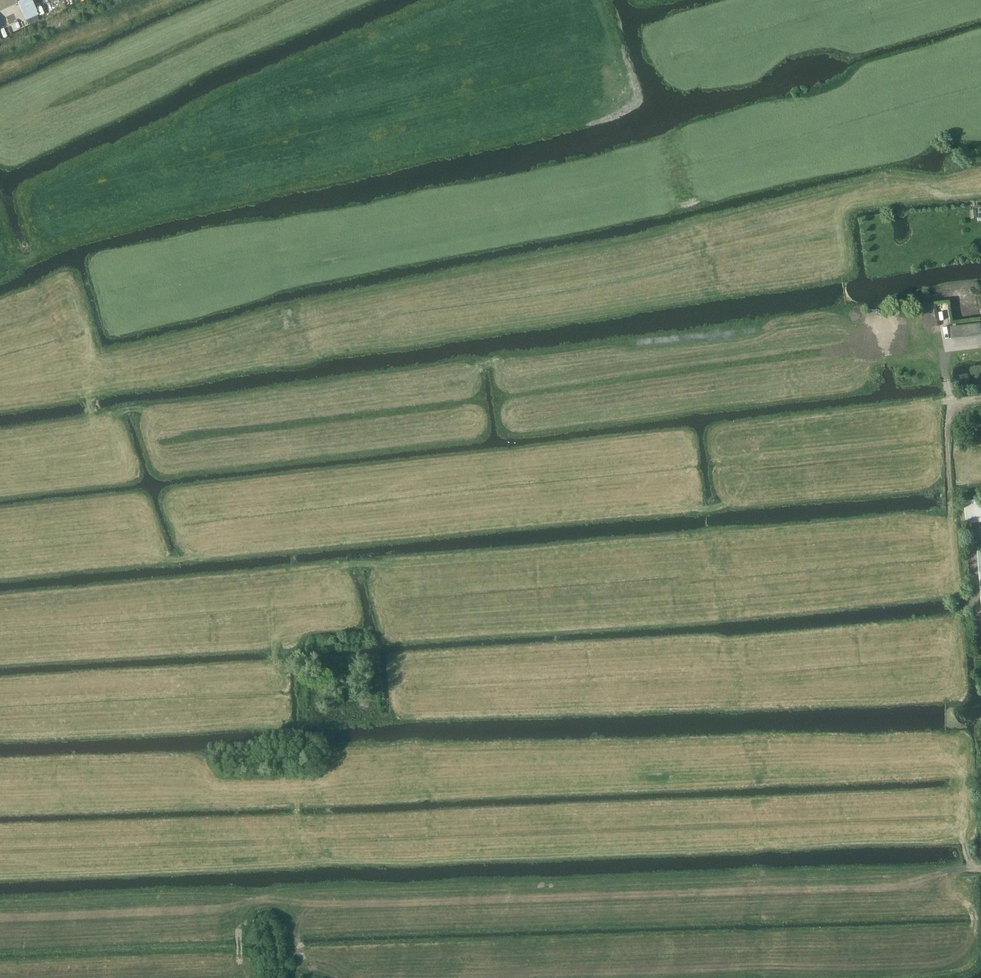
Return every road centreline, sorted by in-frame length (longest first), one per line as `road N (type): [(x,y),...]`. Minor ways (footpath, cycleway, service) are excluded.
road 1 (track): [(0,269),(46,251),(49,186),(444,0)]

